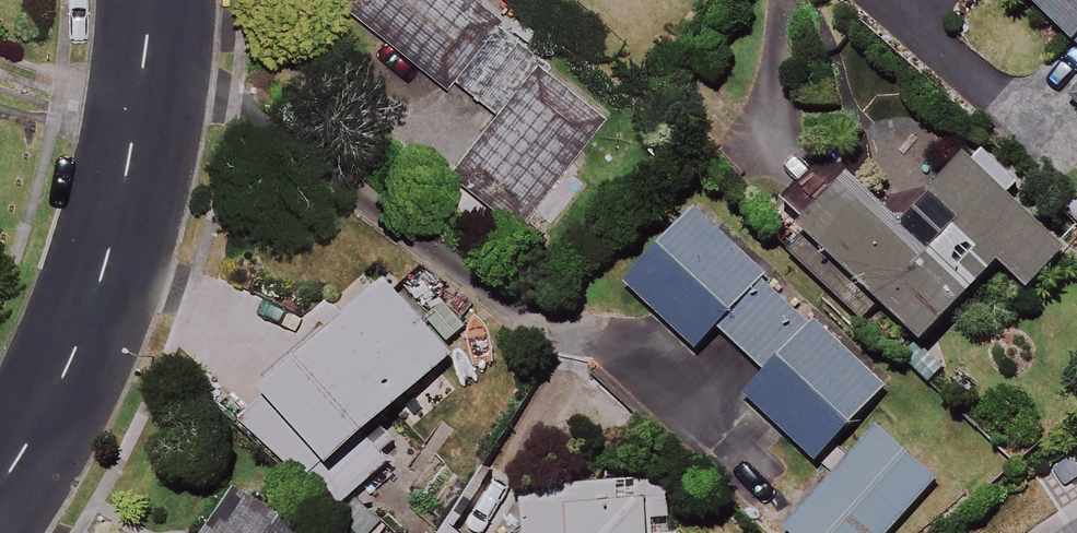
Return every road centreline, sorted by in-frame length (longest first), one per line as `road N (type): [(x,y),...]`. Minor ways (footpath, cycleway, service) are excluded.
road 1 (residential): [(153,0),(105,270),(68,368),(0,487)]

